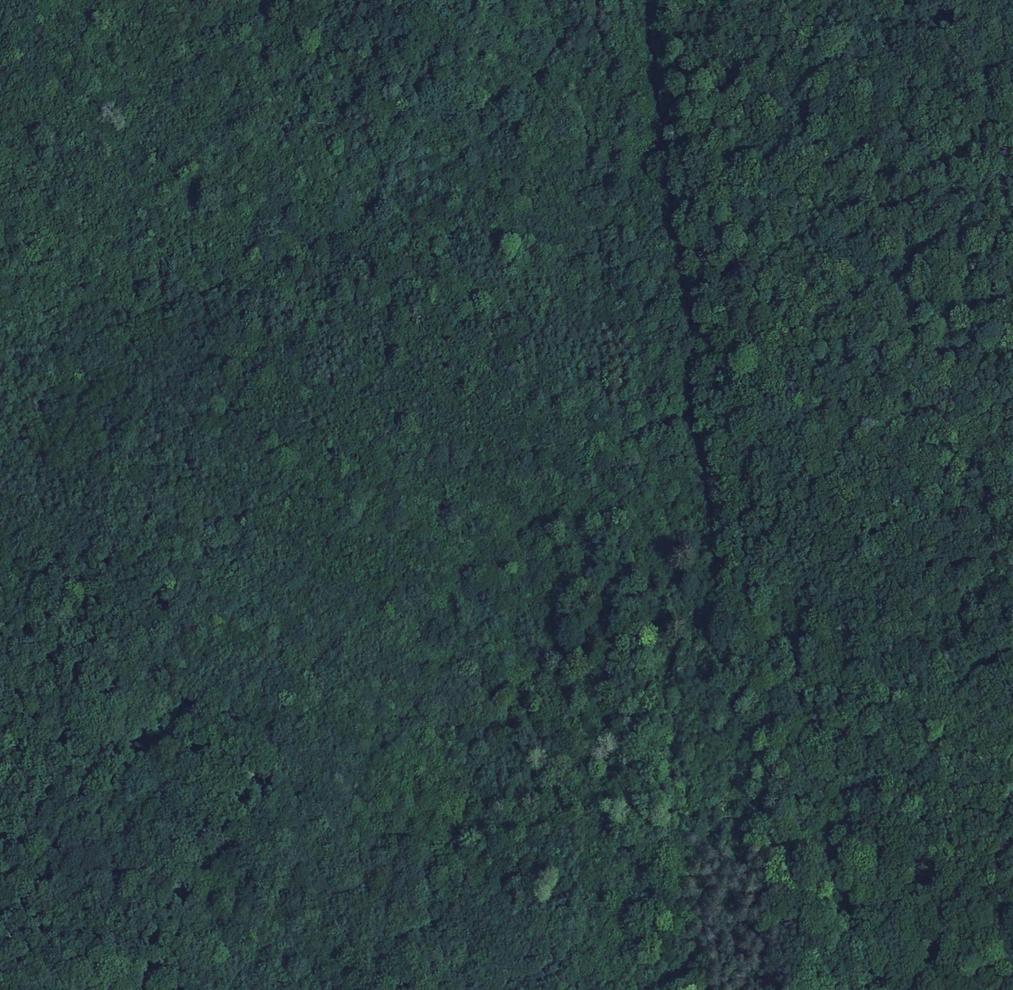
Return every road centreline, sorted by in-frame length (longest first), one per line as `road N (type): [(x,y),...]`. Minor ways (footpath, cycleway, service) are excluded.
road 1 (track): [(699,366),(760,641),(888,989)]
road 2 (track): [(651,0),(699,366)]

